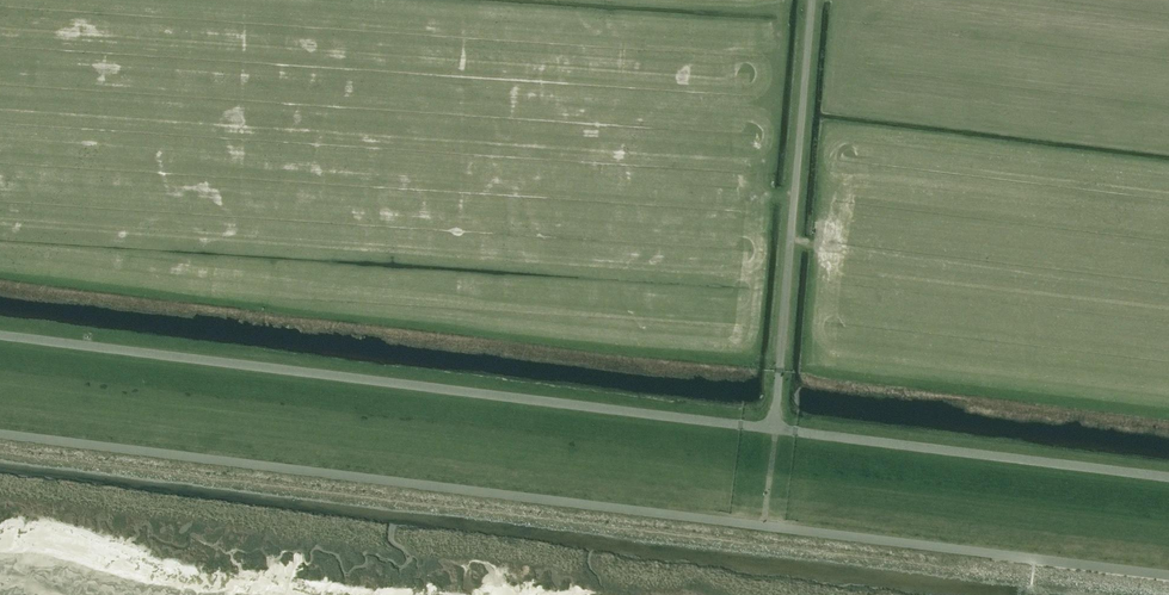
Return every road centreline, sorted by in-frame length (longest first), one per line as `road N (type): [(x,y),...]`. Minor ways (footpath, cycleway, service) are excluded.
road 1 (unclassified): [(0,443),(1168,585)]
road 2 (unclassified): [(775,434),(0,340)]
road 3 (unclassified): [(775,434),(811,0)]
road 4 (unclassified): [(1168,482),(775,434)]

